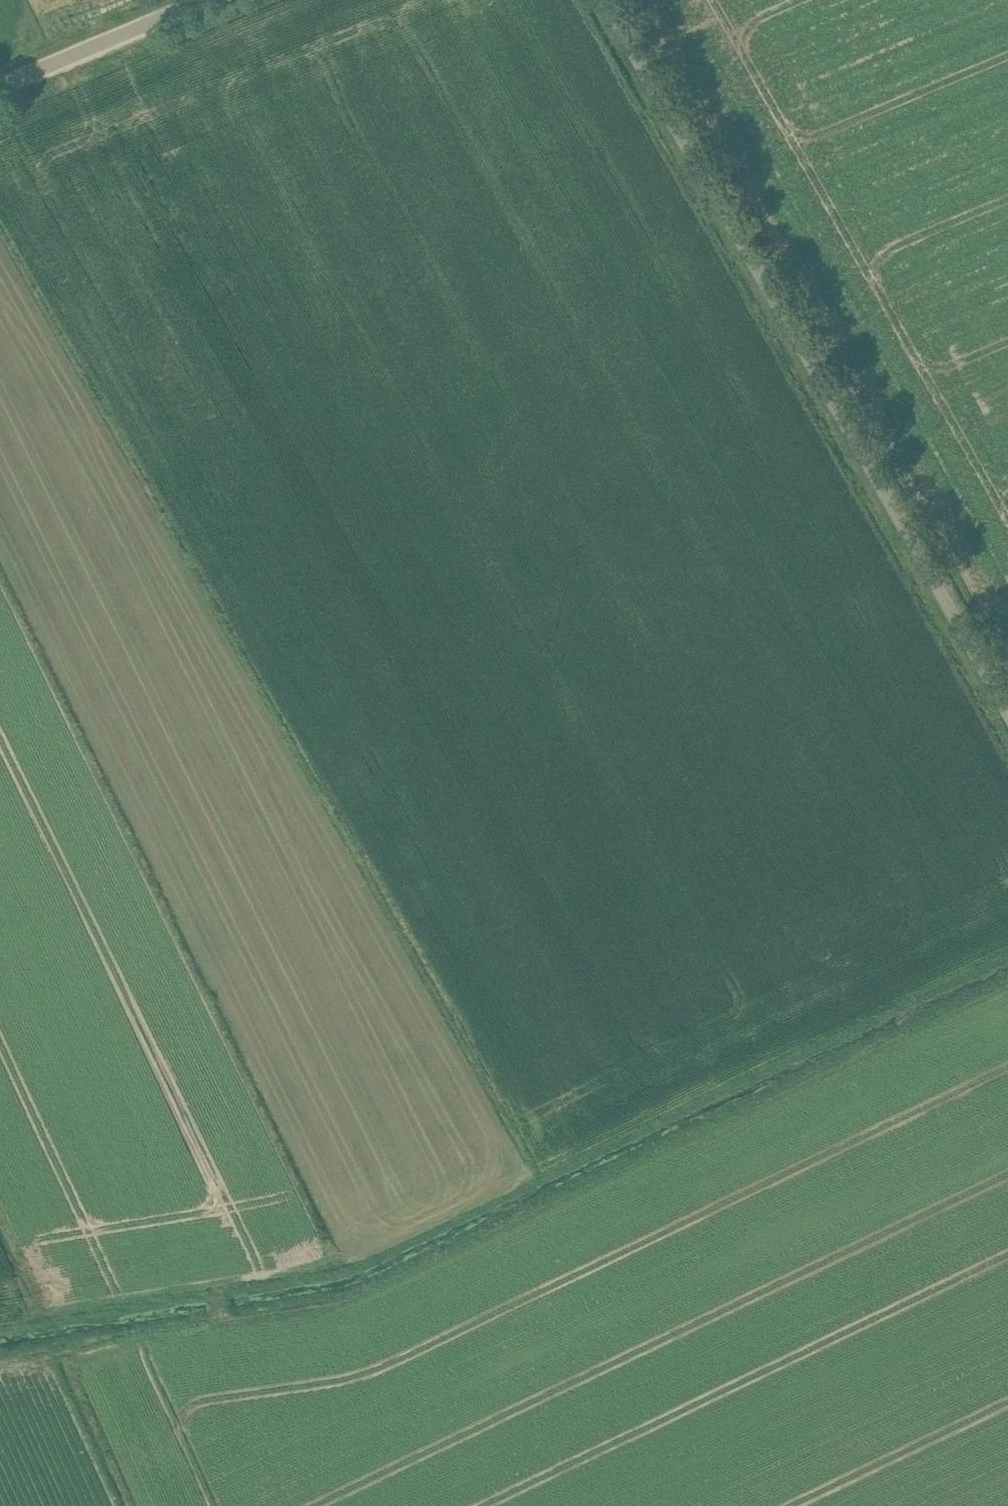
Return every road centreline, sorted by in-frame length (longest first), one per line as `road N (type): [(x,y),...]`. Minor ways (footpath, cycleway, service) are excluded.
road 1 (unclassified): [(1007,709),(605,0)]
road 2 (unclassified): [(0,86),(206,0)]

